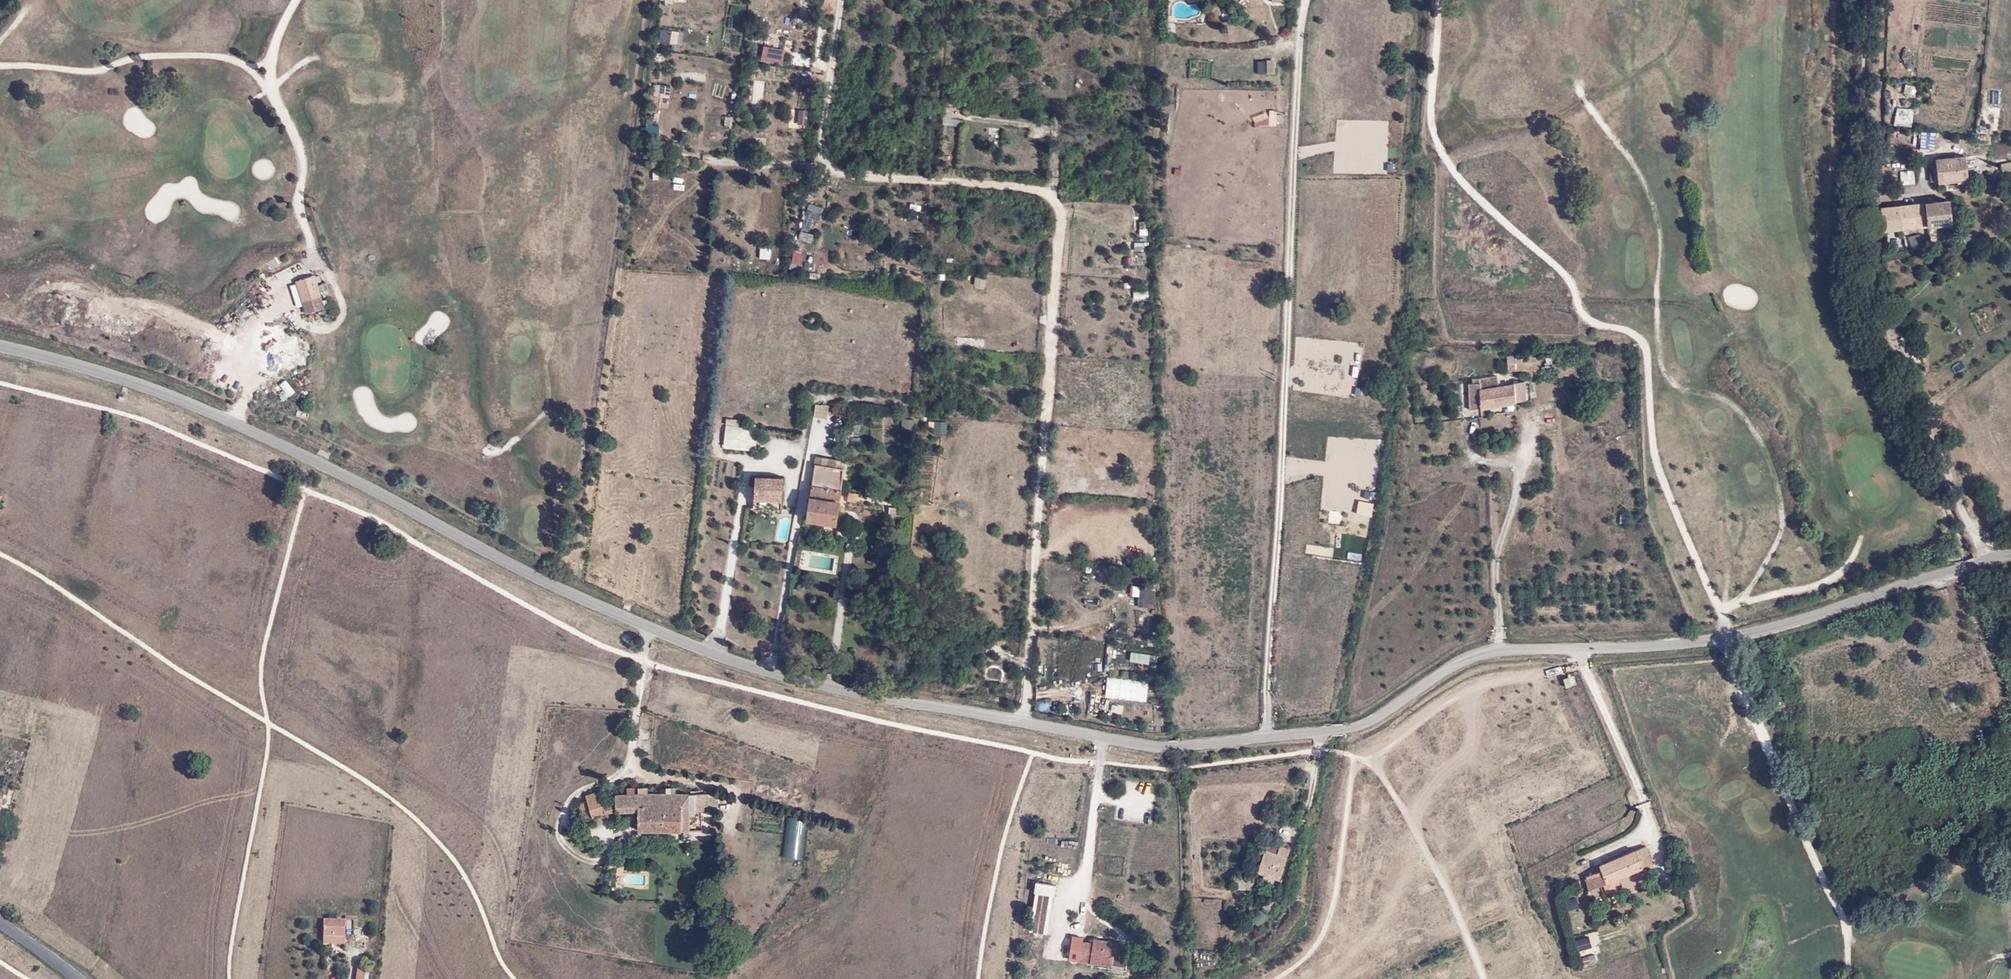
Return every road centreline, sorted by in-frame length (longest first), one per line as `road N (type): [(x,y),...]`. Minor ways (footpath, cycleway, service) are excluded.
road 1 (unclassified): [(2010,553),(1722,640),(1500,649),(1461,659),(1348,728),(1134,743),(840,690),(732,661),(569,593),(350,476),(154,389),(0,345)]
road 2 (track): [(231,422),(274,327),(334,327),(345,309),(319,260)]
road 3 (track): [(271,88),(301,149),(298,200),(319,260),(272,284)]

